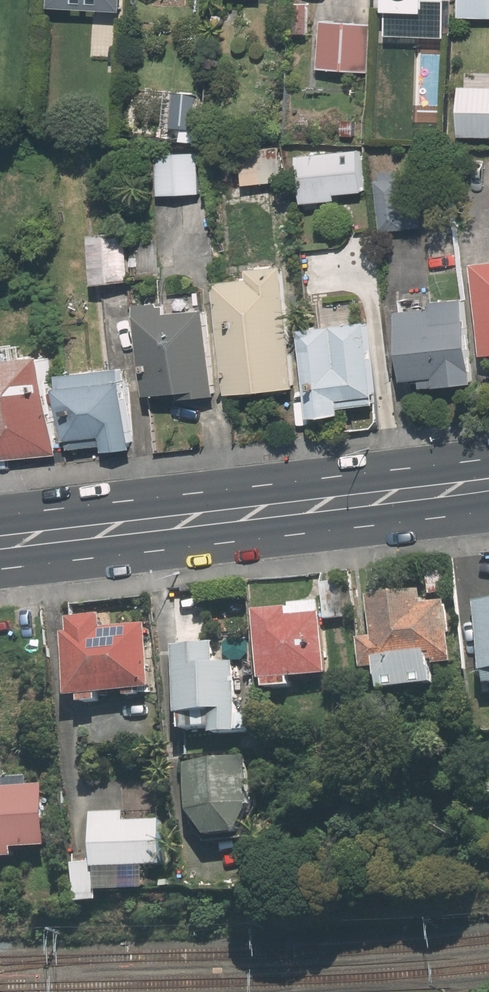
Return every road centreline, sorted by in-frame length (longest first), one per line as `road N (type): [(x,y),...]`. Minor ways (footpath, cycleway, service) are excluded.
road 1 (secondary): [(488,485),(0,541)]

